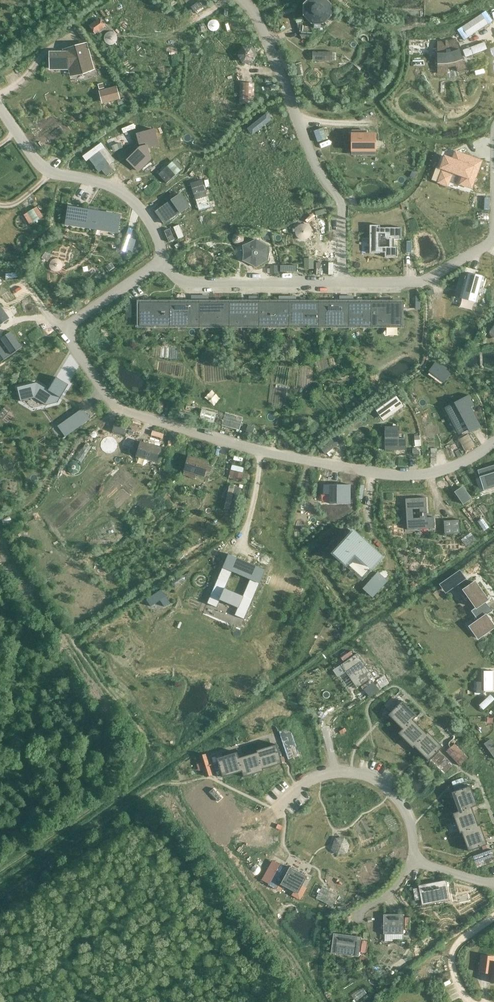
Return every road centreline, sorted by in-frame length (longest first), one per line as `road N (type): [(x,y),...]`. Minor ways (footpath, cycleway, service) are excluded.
road 1 (residential): [(493,443),(450,468),(416,475),(231,442),(116,405),(60,329)]
road 2 (residential): [(341,285),(339,206),(261,26),(239,0)]
road 3 (residential): [(341,285),(195,285),(161,264)]
road 4 (residential): [(493,234),(480,252),(423,283),(341,285)]
road 5 (residential): [(161,264),(150,223),(132,199),(93,180),(50,173)]
road 6 (residential): [(411,862),(412,829),(401,804),(371,777),(335,770)]
road 7 (residential): [(60,329),(161,264)]

